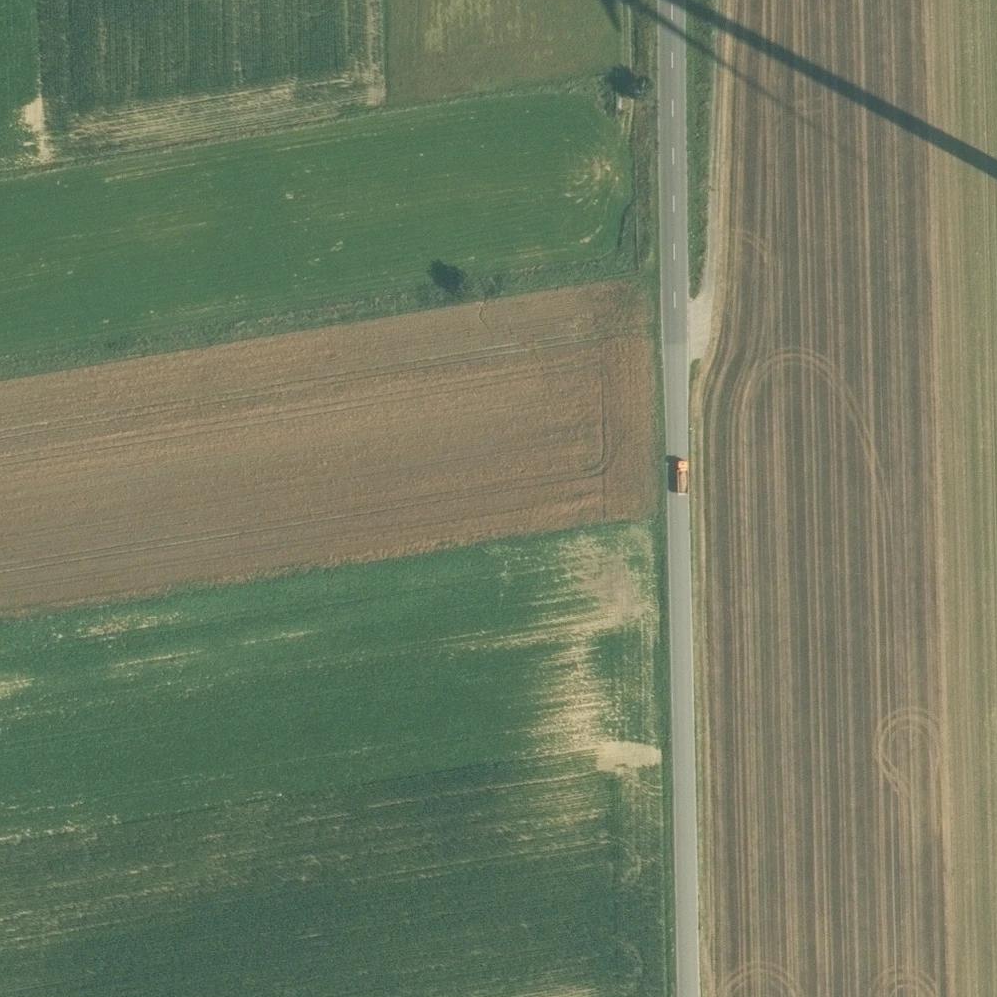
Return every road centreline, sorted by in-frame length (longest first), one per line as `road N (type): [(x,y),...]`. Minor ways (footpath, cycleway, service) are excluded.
road 1 (tertiary): [(674,0),(690,996)]
road 2 (track): [(676,333),(708,309),(720,0)]

